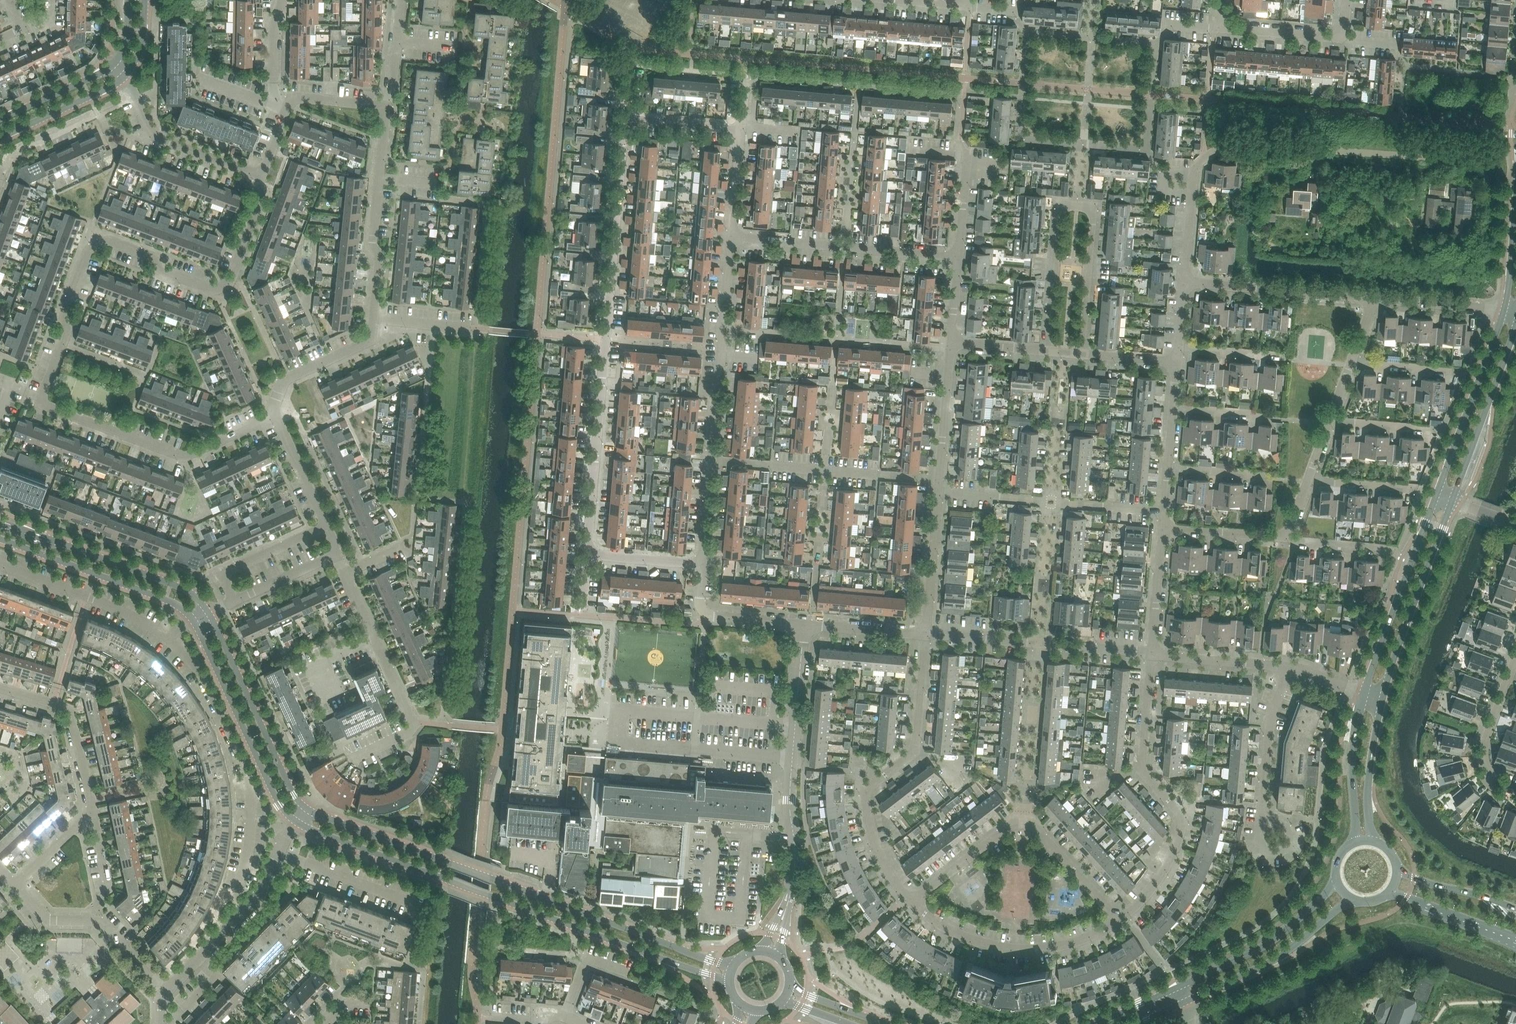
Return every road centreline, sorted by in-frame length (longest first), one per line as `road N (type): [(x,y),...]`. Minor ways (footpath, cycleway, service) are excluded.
road 1 (residential): [(277,418),(188,457),(39,400),(87,249),(107,240),(213,290),(229,284),(262,195),(257,175)]
road 2 (tertiary): [(294,821),(730,981)]
road 3 (tertiary): [(734,968),(303,807)]
road 4 (residential): [(585,555),(625,119)]
road 5 (residential): [(1182,286),(1191,170),(1222,144),(1455,161)]
road 6 (residential): [(1082,359),(1096,209),(1076,203),(1056,207),(1044,356)]
road 7 (residential): [(708,564),(732,237)]
road 8 (residential): [(919,908),(879,853),(865,792),(916,749),(925,637)]
road 9 (residential): [(244,917),(229,906),(248,838),(248,795),(212,697),(169,640)]
road 10 (residential): [(1124,920),(1151,898),(1186,834),(1185,814),(1144,771),(1152,655)]
road 11 (unclassified): [(791,893),(791,758),(803,625)]
road 12 (tertiary): [(209,614),(184,590),(0,523)]
road 13 (residential): [(1152,655),(925,637)]
road 14 (residential): [(957,255),(732,237)]
road 15 (residential): [(1124,920),(1076,946),(1036,953),(979,943),(919,908)]
road 16 (tertiary): [(195,623),(277,801),(294,821)]
road 17 (tertiary): [(303,807),(209,614)]
road 18 (residential): [(374,318),(387,105)]
road 19 (tertiary): [(1437,496),(1364,694)]
road 20 (tertiary): [(1383,701),(1452,502)]
road 21 (tertiary): [(0,540),(189,616)]
road 22 (tertiary): [(1179,1006),(1289,951),(1352,901)]
road 23 (tertiary): [(1337,884),(1277,938),(1172,991)]
road 24 (tertiary): [(1504,312),(1437,496)]
road 25 (residential): [(1375,303),(1182,286)]
road 26 (residential): [(163,994),(96,914),(43,912),(19,886)]
road 27 (residential): [(169,640),(137,618),(0,565)]
road 28 (tertiary): [(1452,502),(1515,328)]
road 29 (residential): [(0,182),(9,157),(133,96)]
road 30 (residential): [(355,760),(414,722),(373,637)]
road 31 (residential): [(1515,790),(1491,777),(1482,755),(1515,652)]
road 32 (residential): [(277,418),(283,380),(371,340),(374,318)]
road 33 (residential): [(257,175),(152,136),(133,96)]
road 34 (residential): [(1267,819),(1269,733),(1285,670)]
road 35 (tertiary): [(1364,694),(1353,760),(1355,843)]
road 36 (residential): [(803,625),(705,615),(708,564)]
road 37 (residential): [(236,603),(223,571),(325,525)]
road 38 (residential): [(925,637),(938,492)]
road 39 (residential): [(938,492),(951,349)]
road 40 (residential): [(1124,920),(1040,826),(1024,819)]
road 41 (tertiary): [(1373,841),(1369,791),(1383,701)]
road 42 (residential): [(919,908),(1008,823),(1024,819)]
road 43 (tertiary): [(0,138),(124,78)]
road 44 (residential): [(1285,670),(1152,655)]
road 45 (tertiary): [(1390,893),(1515,940)]
road 46 (residential): [(1504,312),(1375,303)]
road 47 (tertiary): [(115,63),(0,119)]
road 48 (residential): [(1152,655),(1162,530)]
road 49 (residential): [(1162,530),(1287,540)]
road 50 (residential): [(1346,39),(1221,30)]
road 51 (residential): [(585,555),(708,564)]
road 52 (residential): [(925,637),(803,625)]
road 53 (tertiary): [(1515,909),(1398,873)]

